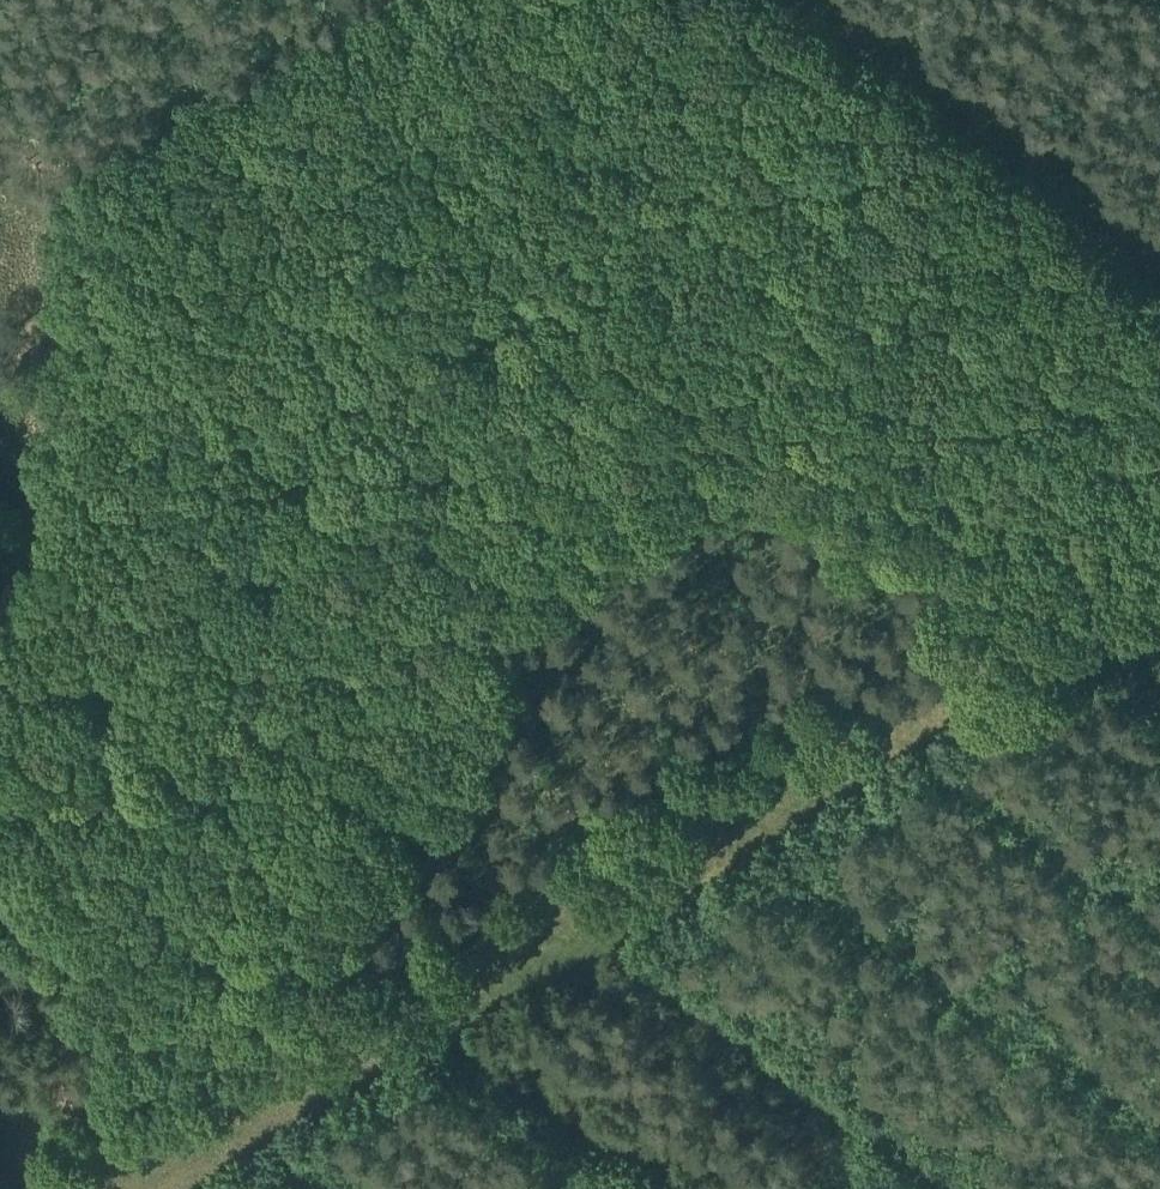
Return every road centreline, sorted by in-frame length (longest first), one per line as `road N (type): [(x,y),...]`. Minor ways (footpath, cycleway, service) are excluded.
road 1 (track): [(196,1188),(1159,610)]
road 2 (track): [(1159,262),(795,0)]
road 3 (track): [(36,177),(351,0)]

